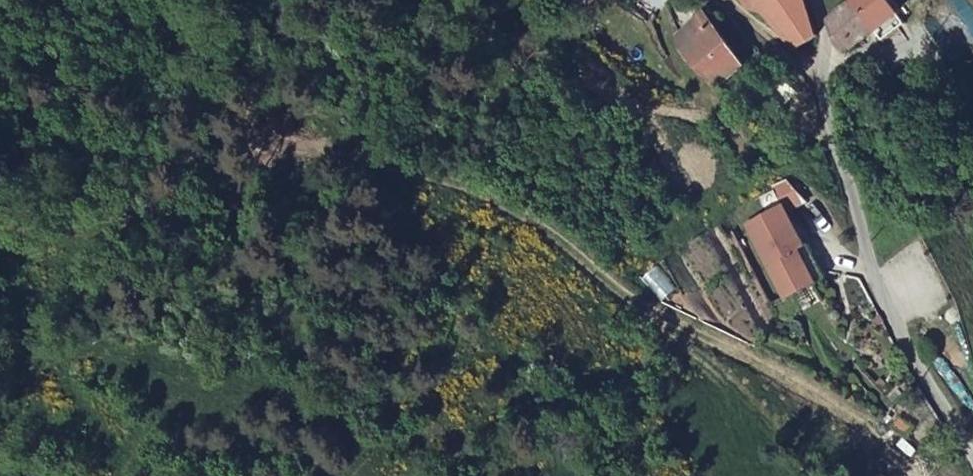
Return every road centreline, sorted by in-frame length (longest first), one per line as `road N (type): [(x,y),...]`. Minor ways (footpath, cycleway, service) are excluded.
road 1 (unclassified): [(819,0),(827,108),(873,281),(972,458)]

